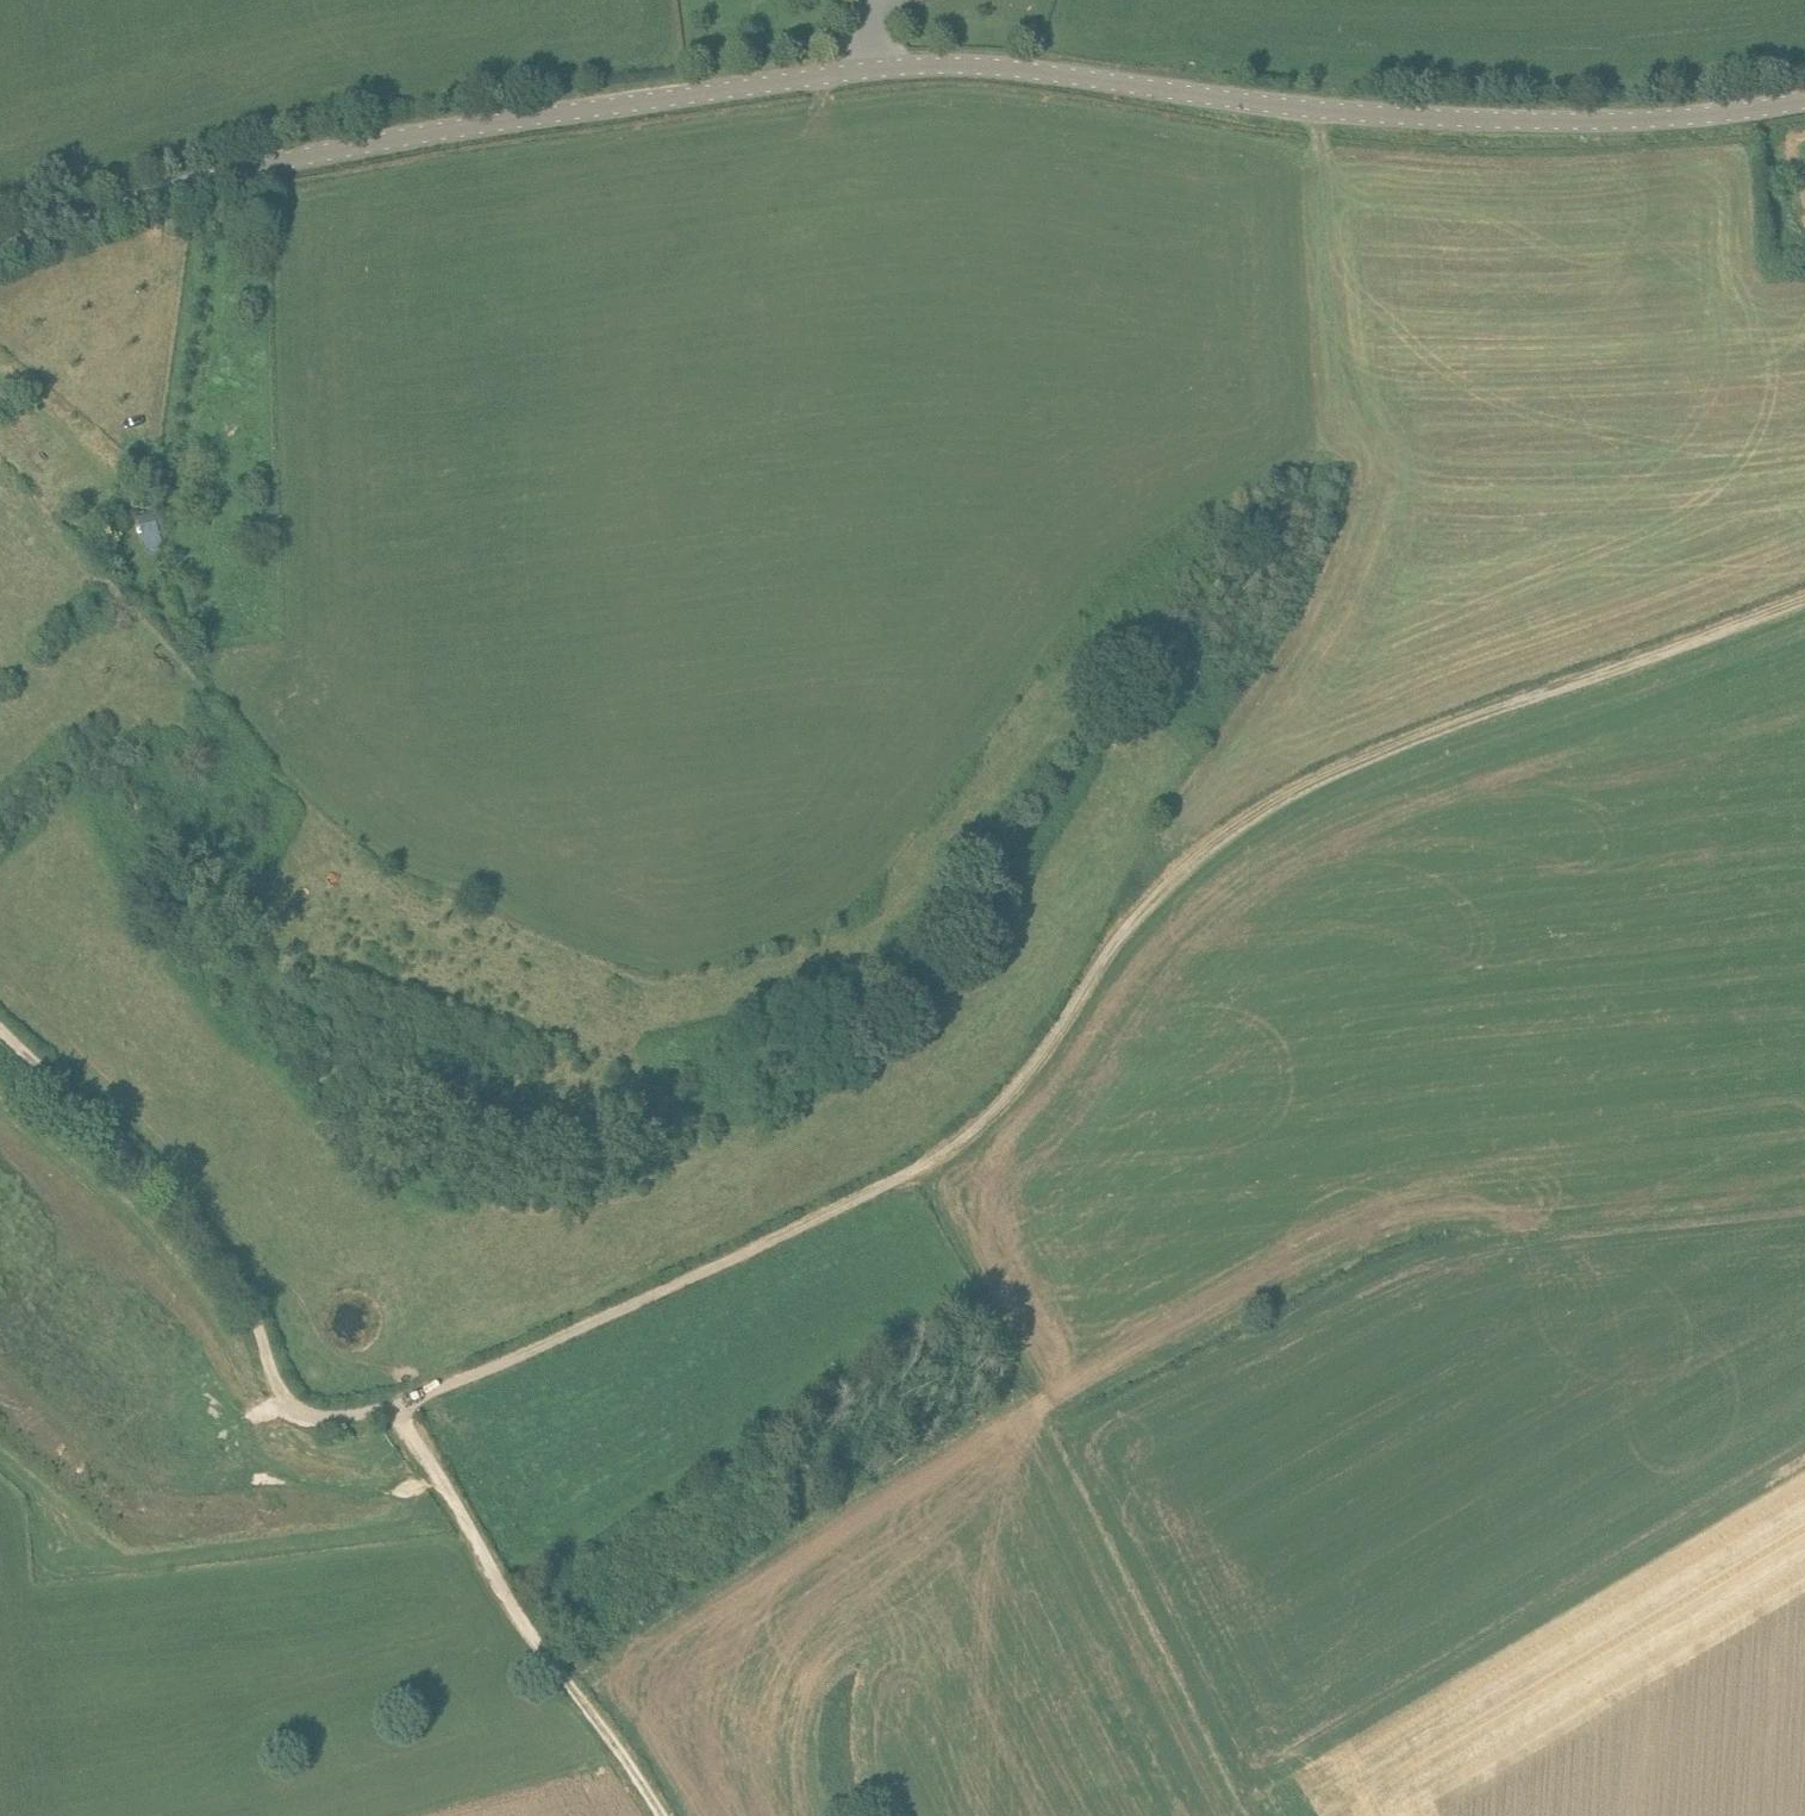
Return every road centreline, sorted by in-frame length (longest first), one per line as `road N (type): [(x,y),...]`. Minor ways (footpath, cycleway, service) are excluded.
road 1 (track): [(0,1033),(210,1246),(293,1403),(329,1416),(367,1411),(756,1245),(932,1153),(1016,1078),(1124,919),(1270,802),(1379,752),(1804,596)]
road 2 (unclassified): [(0,253),(292,157),(915,65),(1030,68),(1377,114),(1603,120),(1804,99)]
road 3 (track): [(398,1402),(530,1633),(660,1815)]

